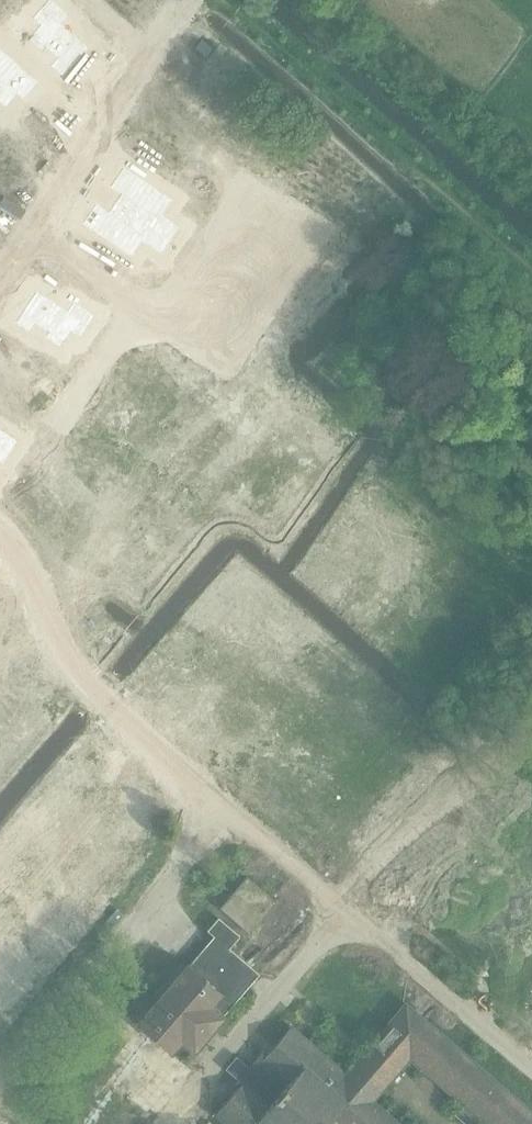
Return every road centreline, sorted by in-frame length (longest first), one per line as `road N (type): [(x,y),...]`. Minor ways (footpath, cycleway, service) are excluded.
road 1 (residential): [(318,230),(234,356),(170,313)]
road 2 (residential): [(150,53),(31,232)]
road 3 (residential): [(138,304),(29,468)]
road 4 (residential): [(256,184),(170,313)]
road 5 (residential): [(138,304),(31,232)]

